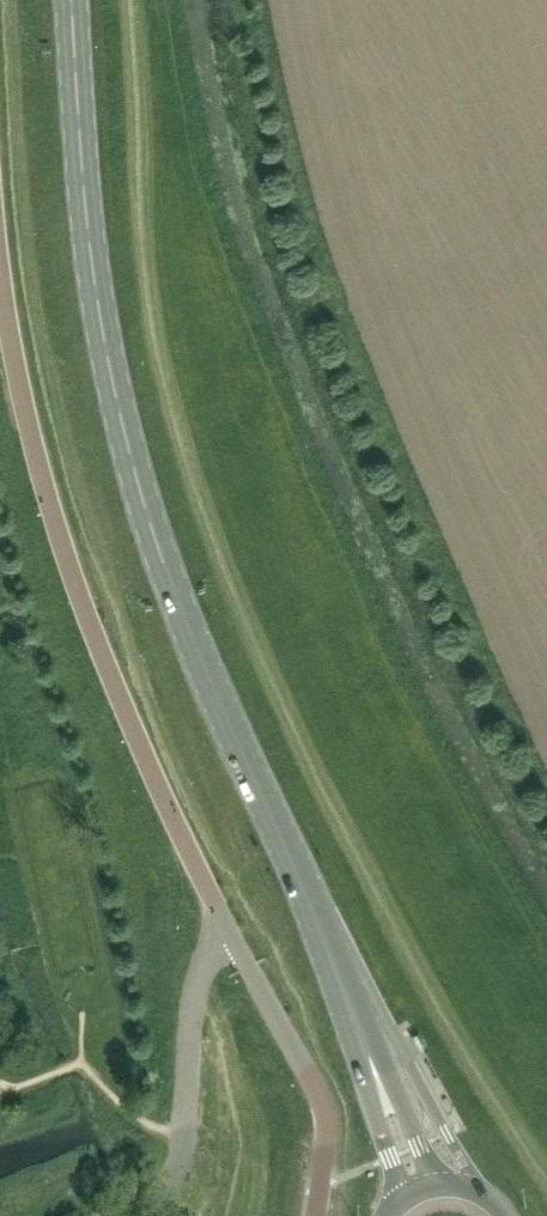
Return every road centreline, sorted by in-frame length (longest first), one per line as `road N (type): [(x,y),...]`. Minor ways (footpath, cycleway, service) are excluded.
road 1 (secondary): [(414,1191),(346,992),(172,591),(146,506),(95,285),(69,0)]
road 2 (unclassified): [(226,930),(142,756),(66,557),(27,423),(0,269)]
road 3 (residential): [(122,1215),(143,1208),(173,1167),(184,1135),(197,976),(226,930)]

